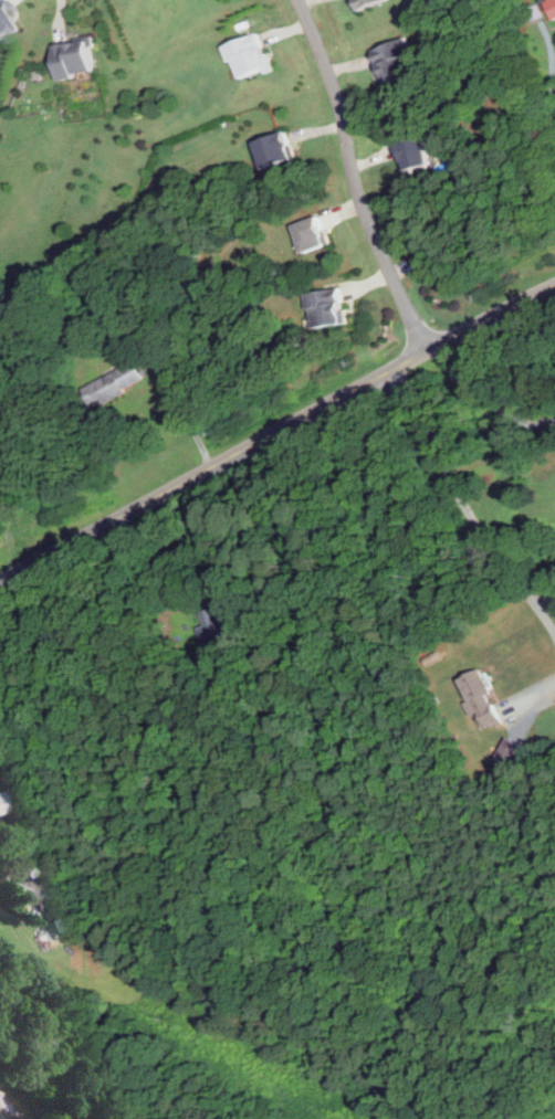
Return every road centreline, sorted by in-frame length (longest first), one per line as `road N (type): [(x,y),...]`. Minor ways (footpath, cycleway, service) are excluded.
road 1 (tertiary): [(554,287),(0,582)]
road 2 (residential): [(430,350),(359,207),(328,64),(300,0)]

